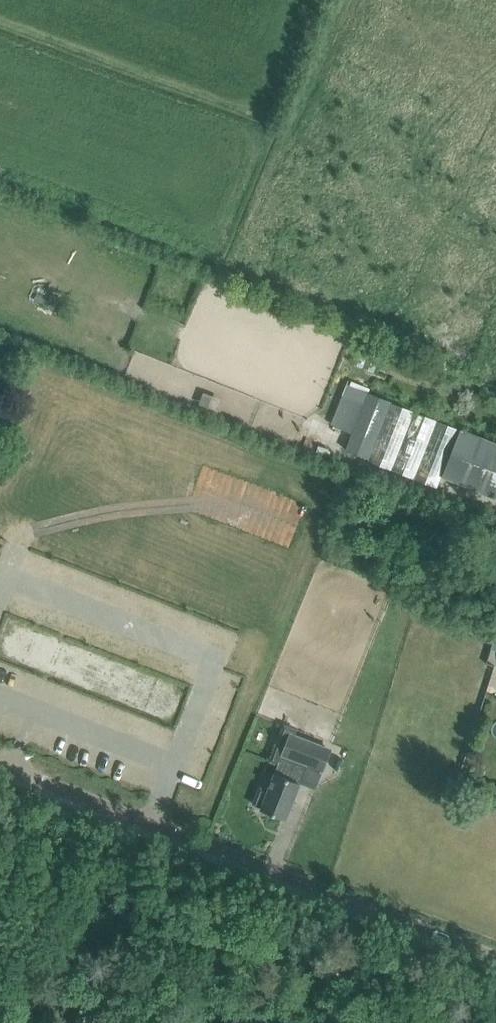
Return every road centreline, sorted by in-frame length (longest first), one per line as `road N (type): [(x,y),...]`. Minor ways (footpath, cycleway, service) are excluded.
road 1 (unclassified): [(495,964),(0,776)]

